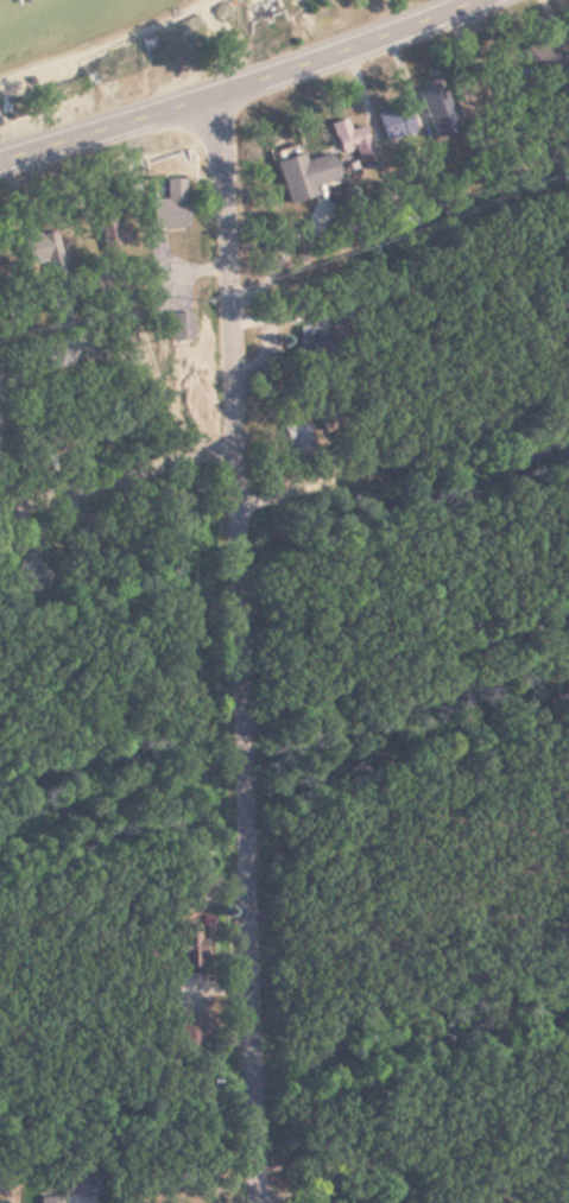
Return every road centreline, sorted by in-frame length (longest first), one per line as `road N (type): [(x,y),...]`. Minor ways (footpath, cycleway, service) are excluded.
road 1 (residential): [(263,1202),(213,96)]
road 2 (primary): [(0,161),(481,0)]
road 3 (residential): [(230,515),(568,384)]
road 4 (residential): [(0,495),(229,447)]

